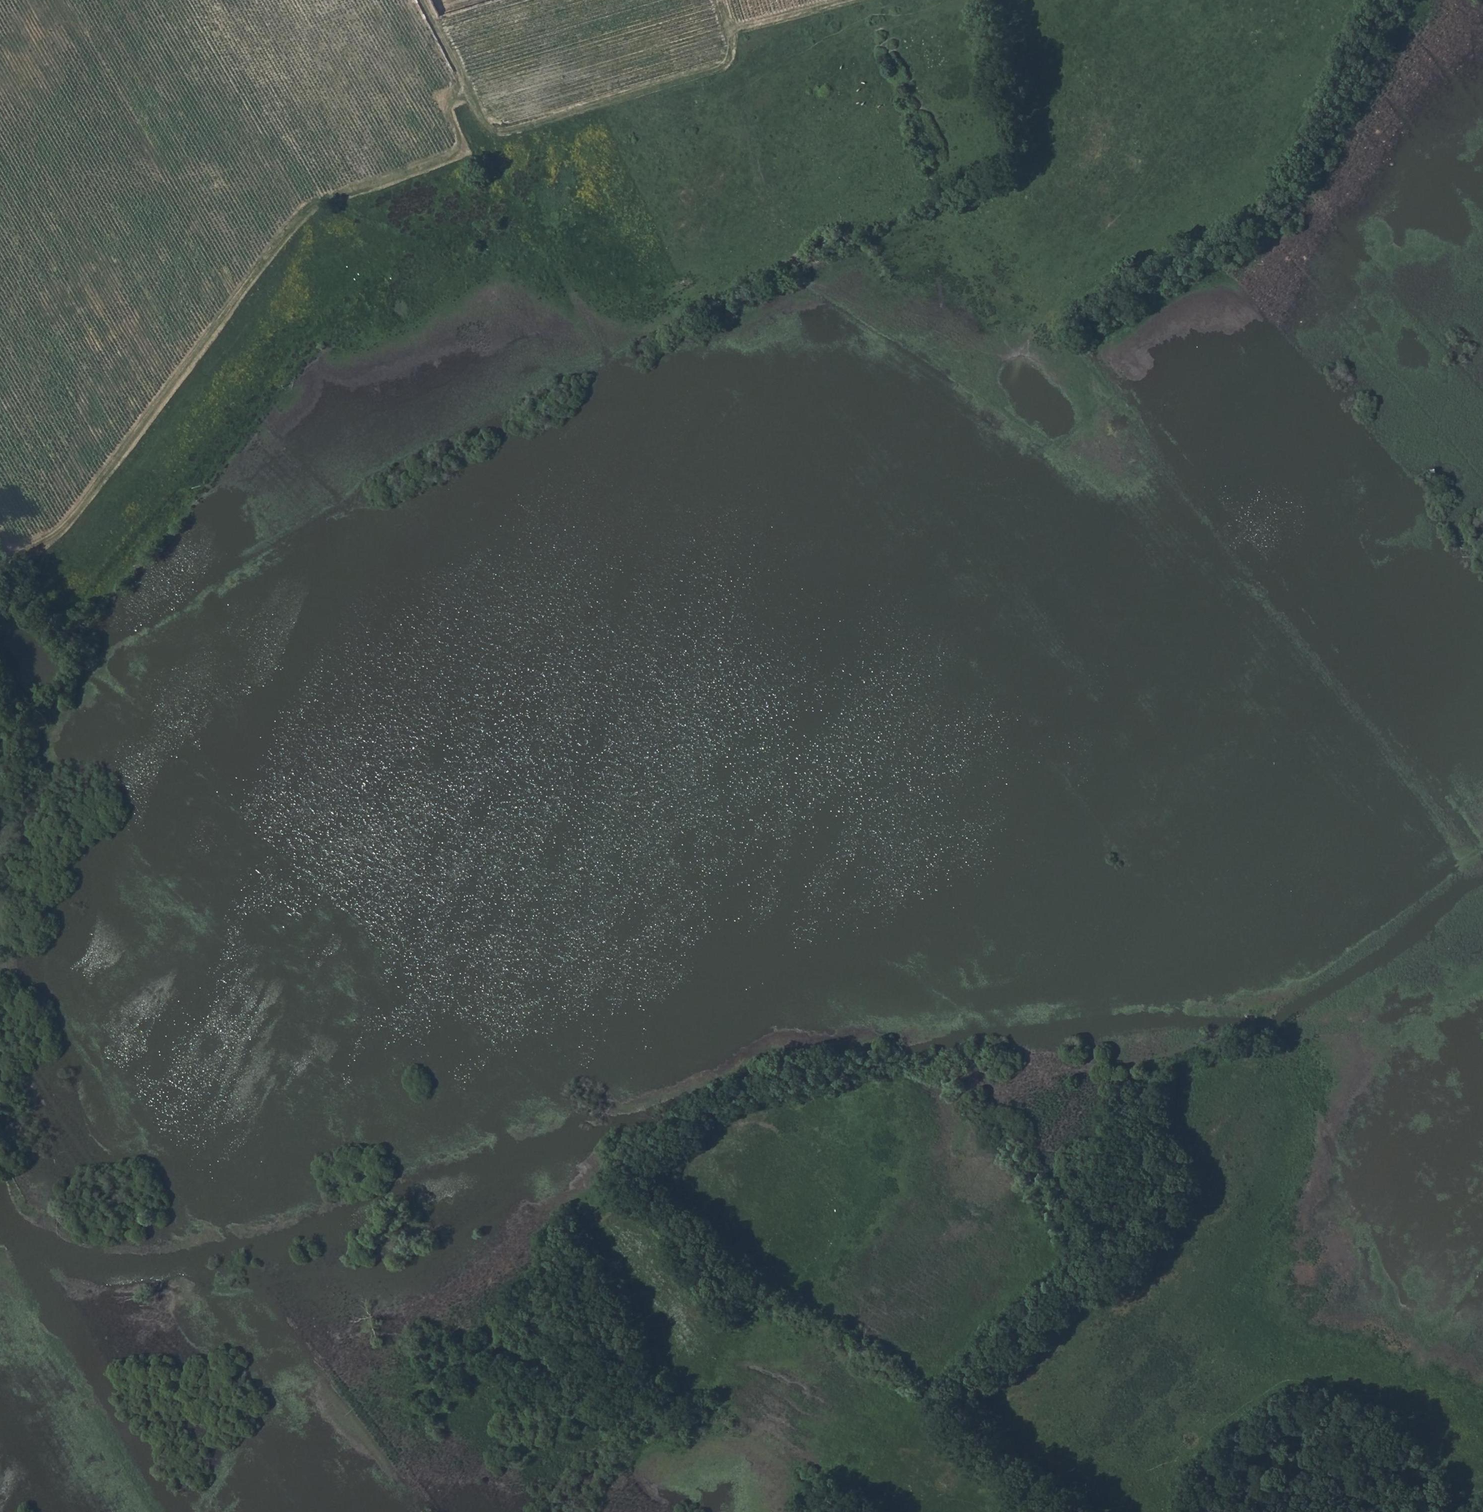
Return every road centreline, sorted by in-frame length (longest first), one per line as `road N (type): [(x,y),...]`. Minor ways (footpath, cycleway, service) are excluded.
road 1 (track): [(0,573),(52,535),(116,461),(296,218),(334,191),(454,147),(452,106),(463,83),(423,0)]
road 2 (track): [(458,97),(489,124),(521,126),(724,62),(734,34)]
road 3 (track): [(726,0),(734,34),(835,0)]

